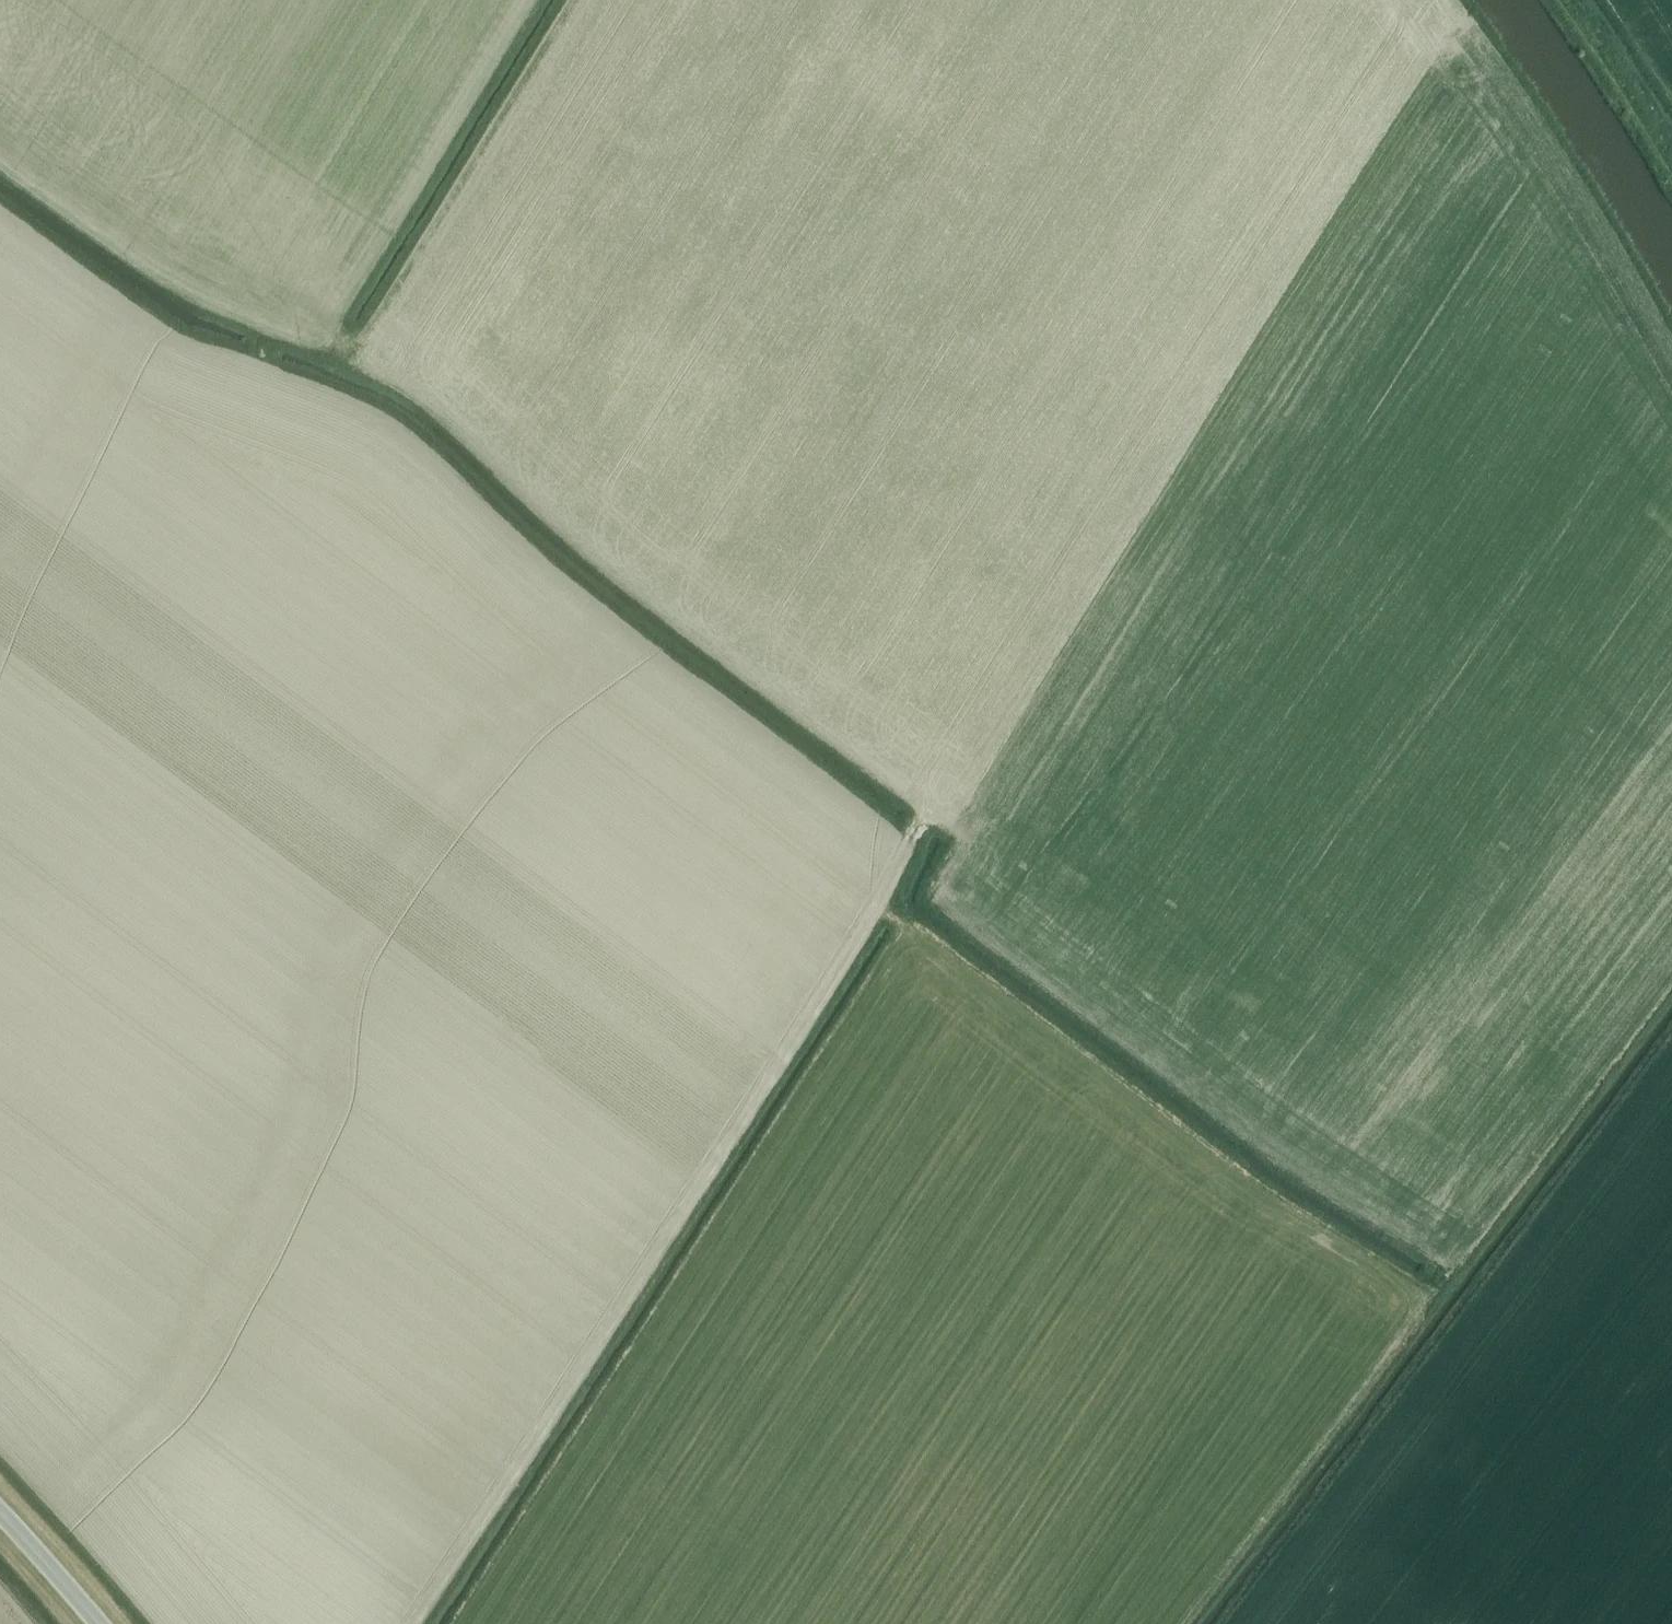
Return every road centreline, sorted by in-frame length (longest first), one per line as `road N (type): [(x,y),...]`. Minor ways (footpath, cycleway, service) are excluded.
road 1 (track): [(1560,0),(1671,174)]
road 2 (unclassified): [(94,1623),(0,1524)]

